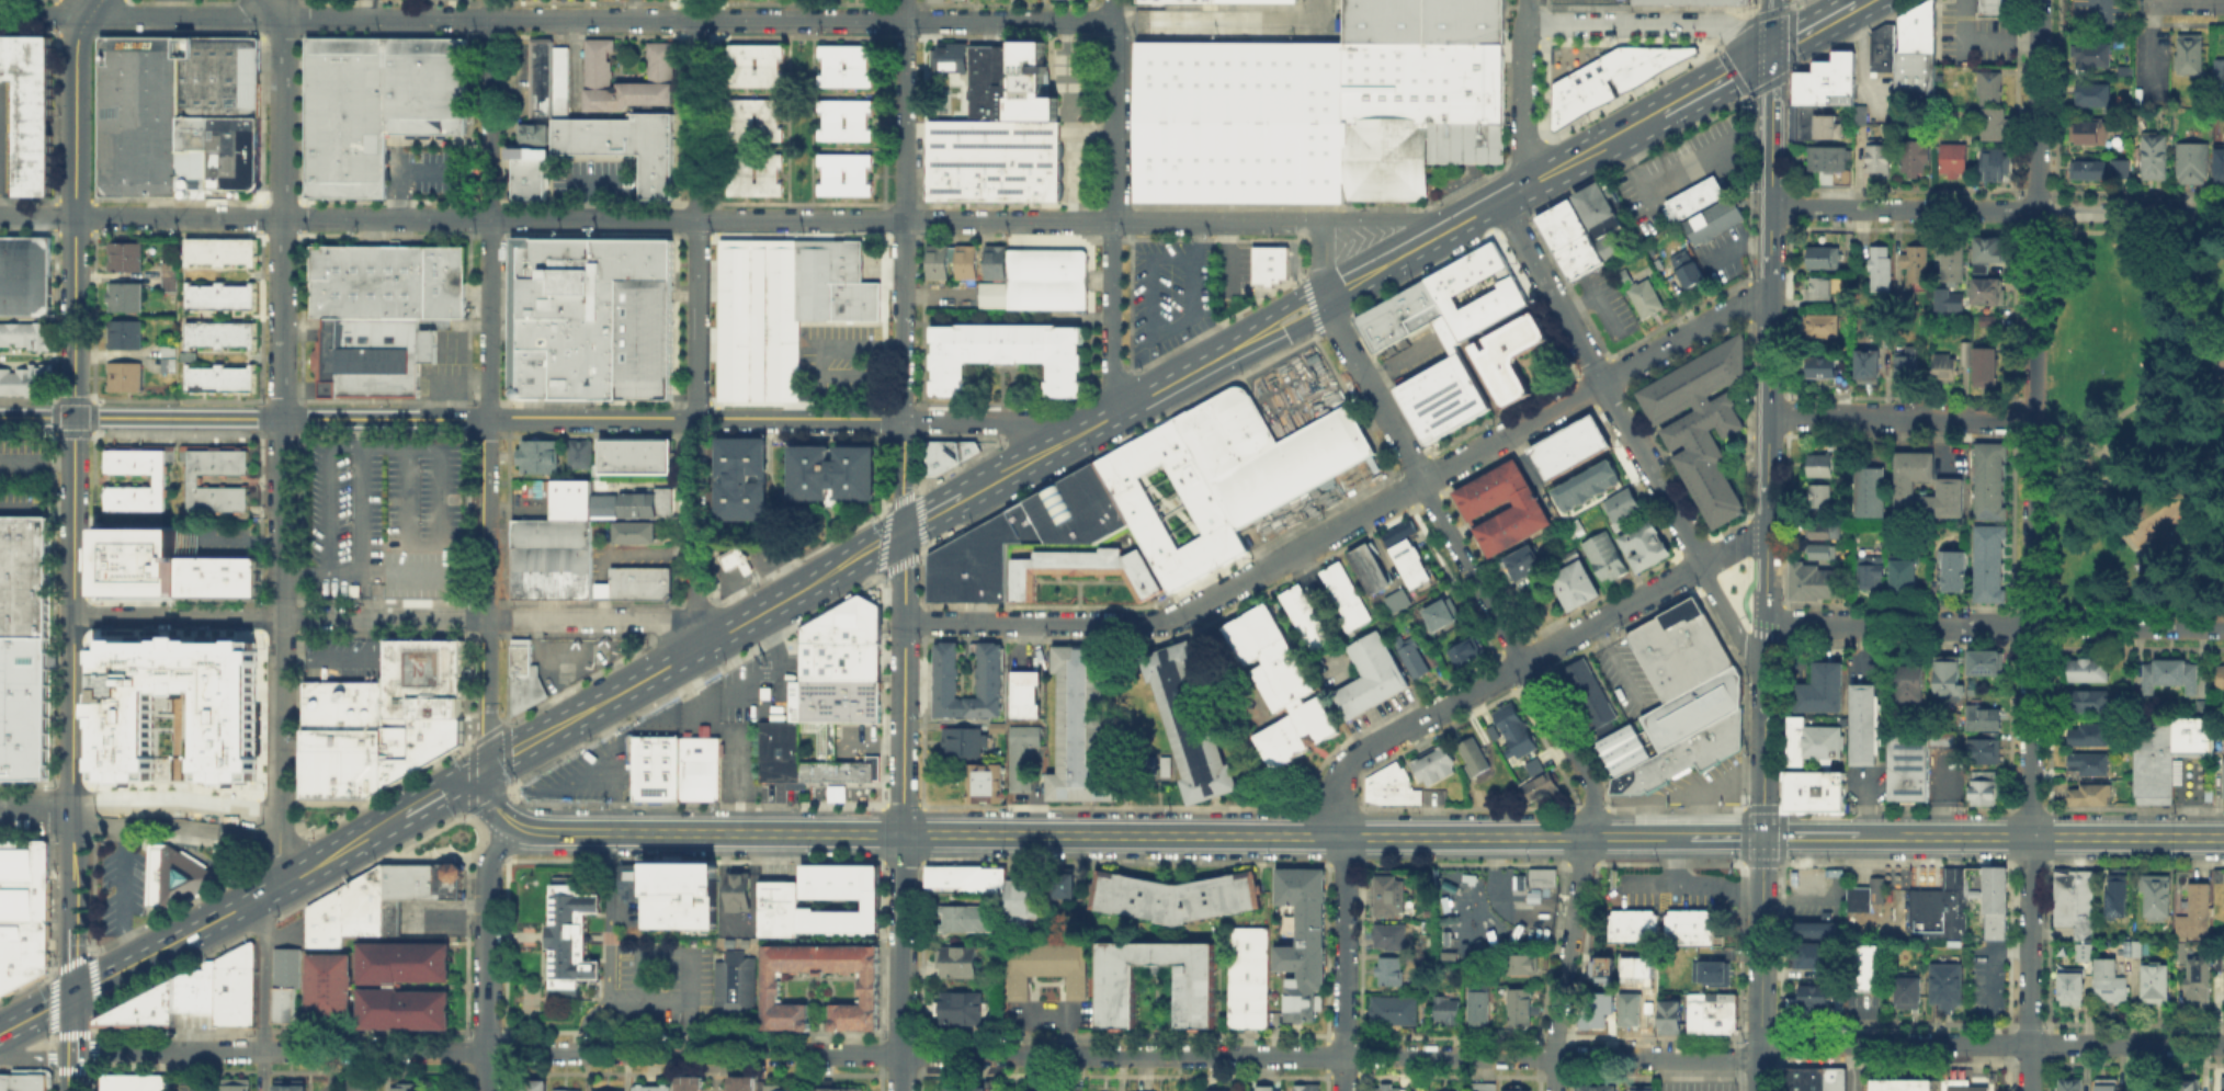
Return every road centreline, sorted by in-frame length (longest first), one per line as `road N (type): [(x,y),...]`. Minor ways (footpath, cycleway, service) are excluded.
road 1 (residential): [(72,1055),(1743,1059),(1780,1045),(2223,1046)]
road 2 (residential): [(0,216),(1326,220)]
road 3 (tertiary): [(973,834),(2223,838)]
road 4 (residential): [(905,622),(1158,620),(1770,288)]
road 5 (residential): [(293,880),(280,854),(284,18)]
road 6 (residential): [(284,18),(1114,22)]
road 7 (residential): [(695,20),(695,651)]
road 8 (residential): [(1587,837),(1591,785),(1425,493),(1336,326),(1329,296)]
road 9 (secondary): [(75,417),(72,927)]
road 10 (tertiary): [(0,416),(489,418)]
road 11 (residential): [(1341,837),(1337,796),(1348,761),(1700,564)]
road 12 (secondary): [(489,764),(904,529)]
road 13 (residential): [(2029,1090),(2031,627)]
road 14 (residential): [(1766,626),(2223,629)]
road 15 (residential): [(1771,209),(2223,213)]
road 16 (residential): [(281,617),(654,621),(695,651)]
road 17 (tertiary): [(1766,626),(1771,209)]
road 18 (residential): [(2031,627),(2035,212)]
road 19 (tertiary): [(489,418),(904,419)]
road 20 (residential): [(1700,564),(1500,202)]
road 21 (residential): [(1127,408),(1112,368),(1114,0)]
road 22 (secondary): [(86,18),(73,47),(75,417)]
road 23 (residential): [(489,418),(491,19)]
road 24 (residential): [(904,419),(906,21)]
road 25 (secondary): [(72,996),(402,815)]
road 26 (residential): [(489,764),(489,418)]
road 27 (secondary): [(965,495),(1258,332)]
road 28 (tertiary): [(510,821),(547,832),(829,833)]
road 29 (tertiary): [(900,841),(904,529)]
road 30 (residential): [(0,811),(178,811),(280,823)]
road 31 (residential): [(486,1090),(487,880),(510,821)]
road 32 (residential): [(1768,416),(2031,418)]
road 33 (residential): [(1554,1090),(1555,1031),(1587,837)]
road 34 (tertiary): [(1760,1090),(1763,837)]
road 35 (residential): [(1343,1090),(1341,837)]
road 36 (residential): [(901,1090),(900,841)]
road 37 (residential): [(1771,52),(1713,25),(1528,24)]
road 38 (secondary): [(1456,227),(1655,115)]
road 39 (residential): [(2035,212),(2038,0)]
road 40 (tertiary): [(1763,837),(1766,626)]
road 41 (tertiary): [(1771,209),(1770,0)]
road 42 (residential): [(73,617),(281,617)]
road 43 (residential): [(86,18),(284,18)]
road 44 (residential): [(1542,179),(1523,138),(1528,0)]
road 45 (residential): [(256,900),(265,932),(263,1052)]
road 46 (tertiary): [(1041,453),(1010,422),(904,419)]
road 47 (tertiary): [(973,834),(881,822),(829,833)]
road 48 (tertiary): [(829,833),(881,841),(973,834)]
road 49 (secondary): [(1329,296),(1456,227)]
road 50 (residential): [(1700,564),(1765,682)]
road 51 (secondary): [(1655,115),(1771,52)]
road 52 (residential): [(1456,227),(1326,220)]

